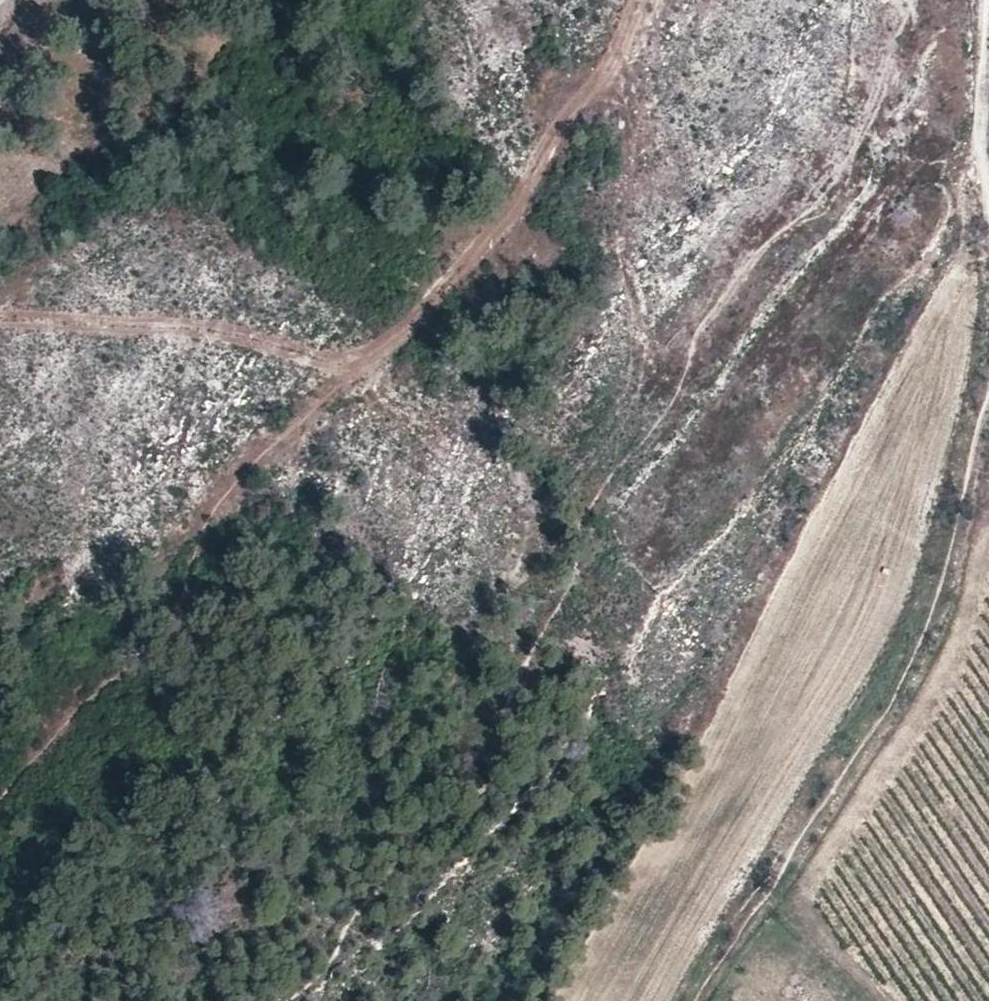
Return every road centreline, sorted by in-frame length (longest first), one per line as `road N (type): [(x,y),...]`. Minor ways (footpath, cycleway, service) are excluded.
road 1 (track): [(988,382),(973,477),(929,627),(704,1000)]
road 2 (track): [(977,0),(988,194)]

